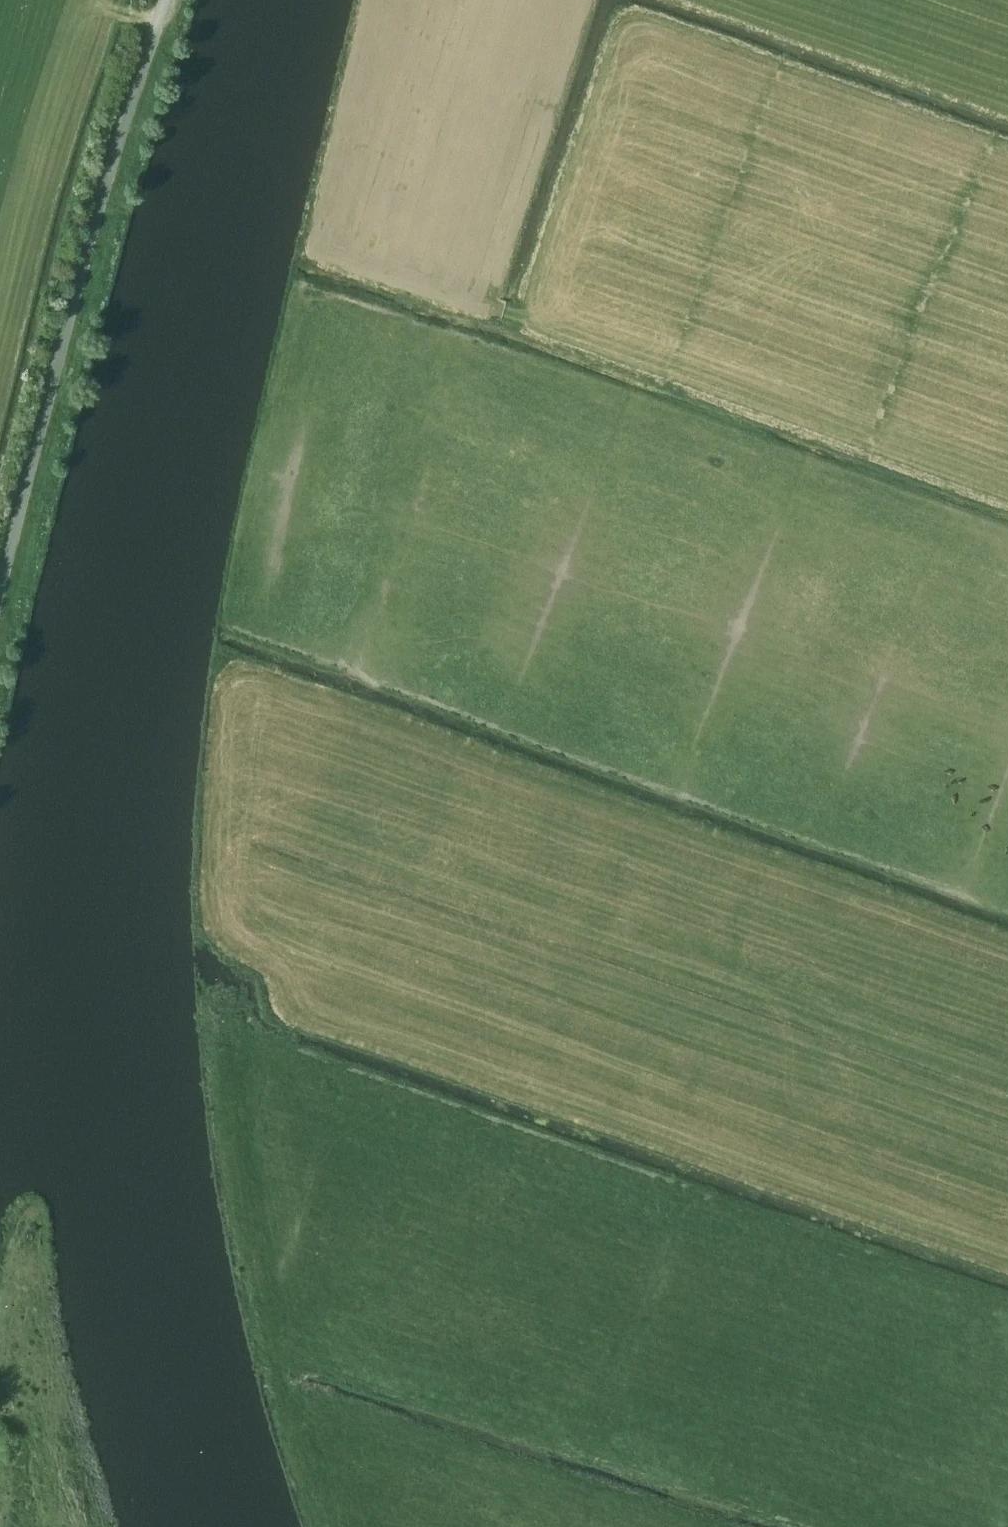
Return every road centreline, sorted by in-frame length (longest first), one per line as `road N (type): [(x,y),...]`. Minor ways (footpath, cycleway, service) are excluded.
road 1 (unclassified): [(0,578),(86,235),(162,0)]

